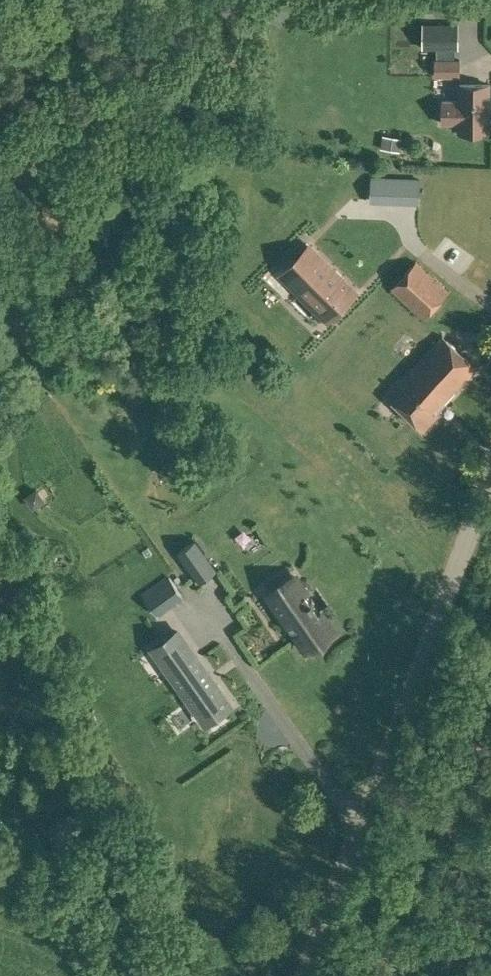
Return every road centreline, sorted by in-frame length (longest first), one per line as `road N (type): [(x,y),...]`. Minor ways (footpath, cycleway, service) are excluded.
road 1 (unclassified): [(309,975),(490,481)]
road 2 (track): [(185,975),(90,891),(0,858)]

